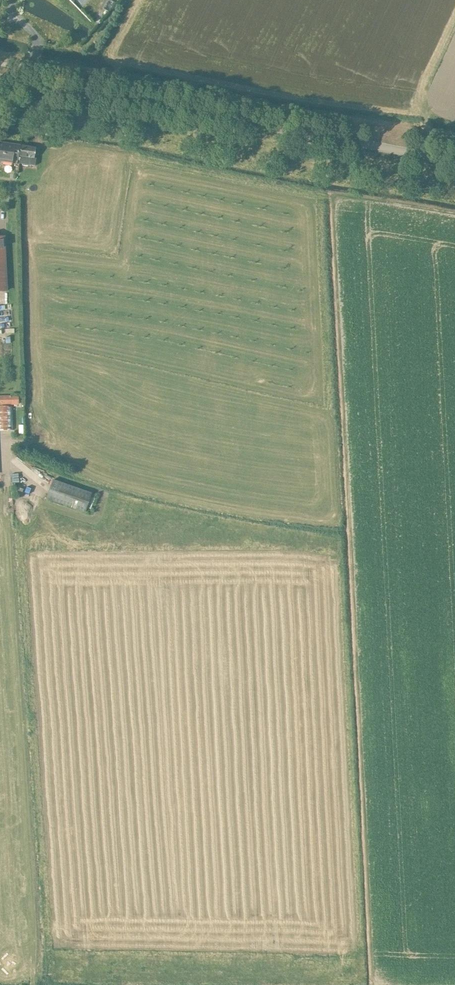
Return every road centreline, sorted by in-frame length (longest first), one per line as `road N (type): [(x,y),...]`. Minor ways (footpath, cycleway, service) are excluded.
road 1 (unclassified): [(454,163),(0,78)]

